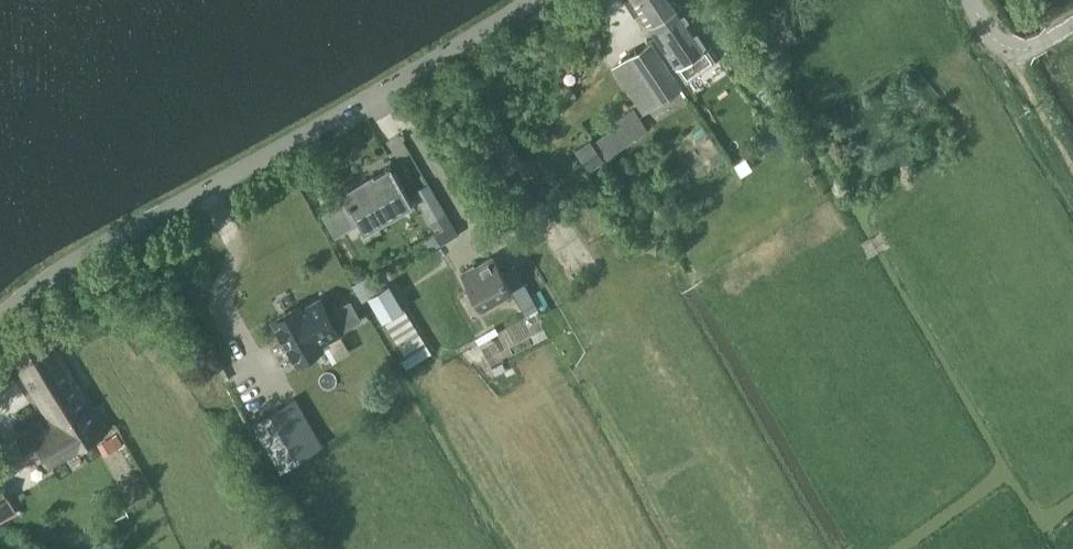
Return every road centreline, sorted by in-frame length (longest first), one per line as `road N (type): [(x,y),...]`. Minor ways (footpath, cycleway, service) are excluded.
road 1 (residential): [(0,319),(69,265),(534,0)]
road 2 (track): [(463,44),(568,224),(567,246),(583,271)]
road 3 (residential): [(970,0),(990,36),(1008,49),(1030,49),(1072,24)]

